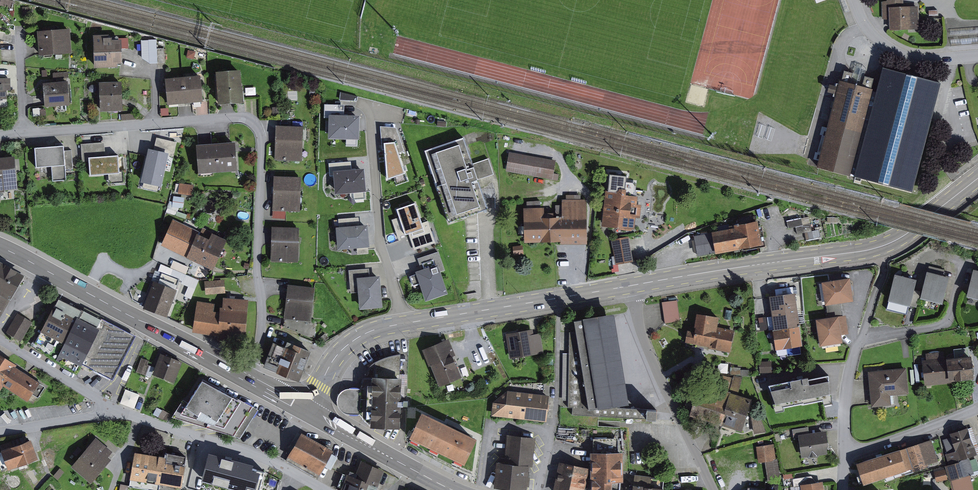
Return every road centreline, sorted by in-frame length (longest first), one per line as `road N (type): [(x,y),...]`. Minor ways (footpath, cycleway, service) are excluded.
road 1 (residential): [(0,135),(243,118),(257,126),(263,315),(249,375)]
road 2 (primary): [(977,178),(885,245),(634,285)]
road 3 (primary): [(634,285),(371,332),(337,356),(308,407)]
road 4 (primary): [(249,375),(0,245)]
road 5 (residential): [(715,489),(653,364),(634,285)]
road 6 (residential): [(139,417),(259,455),(326,489)]
road 7 (primary): [(457,489),(308,407)]
road 8 (residential): [(977,56),(899,52),(877,35),(857,0)]
road 9 (residential): [(847,458),(977,407)]
road 10 (residential): [(0,337),(111,407)]
road 11 (residential): [(847,458),(848,401),(862,340)]

